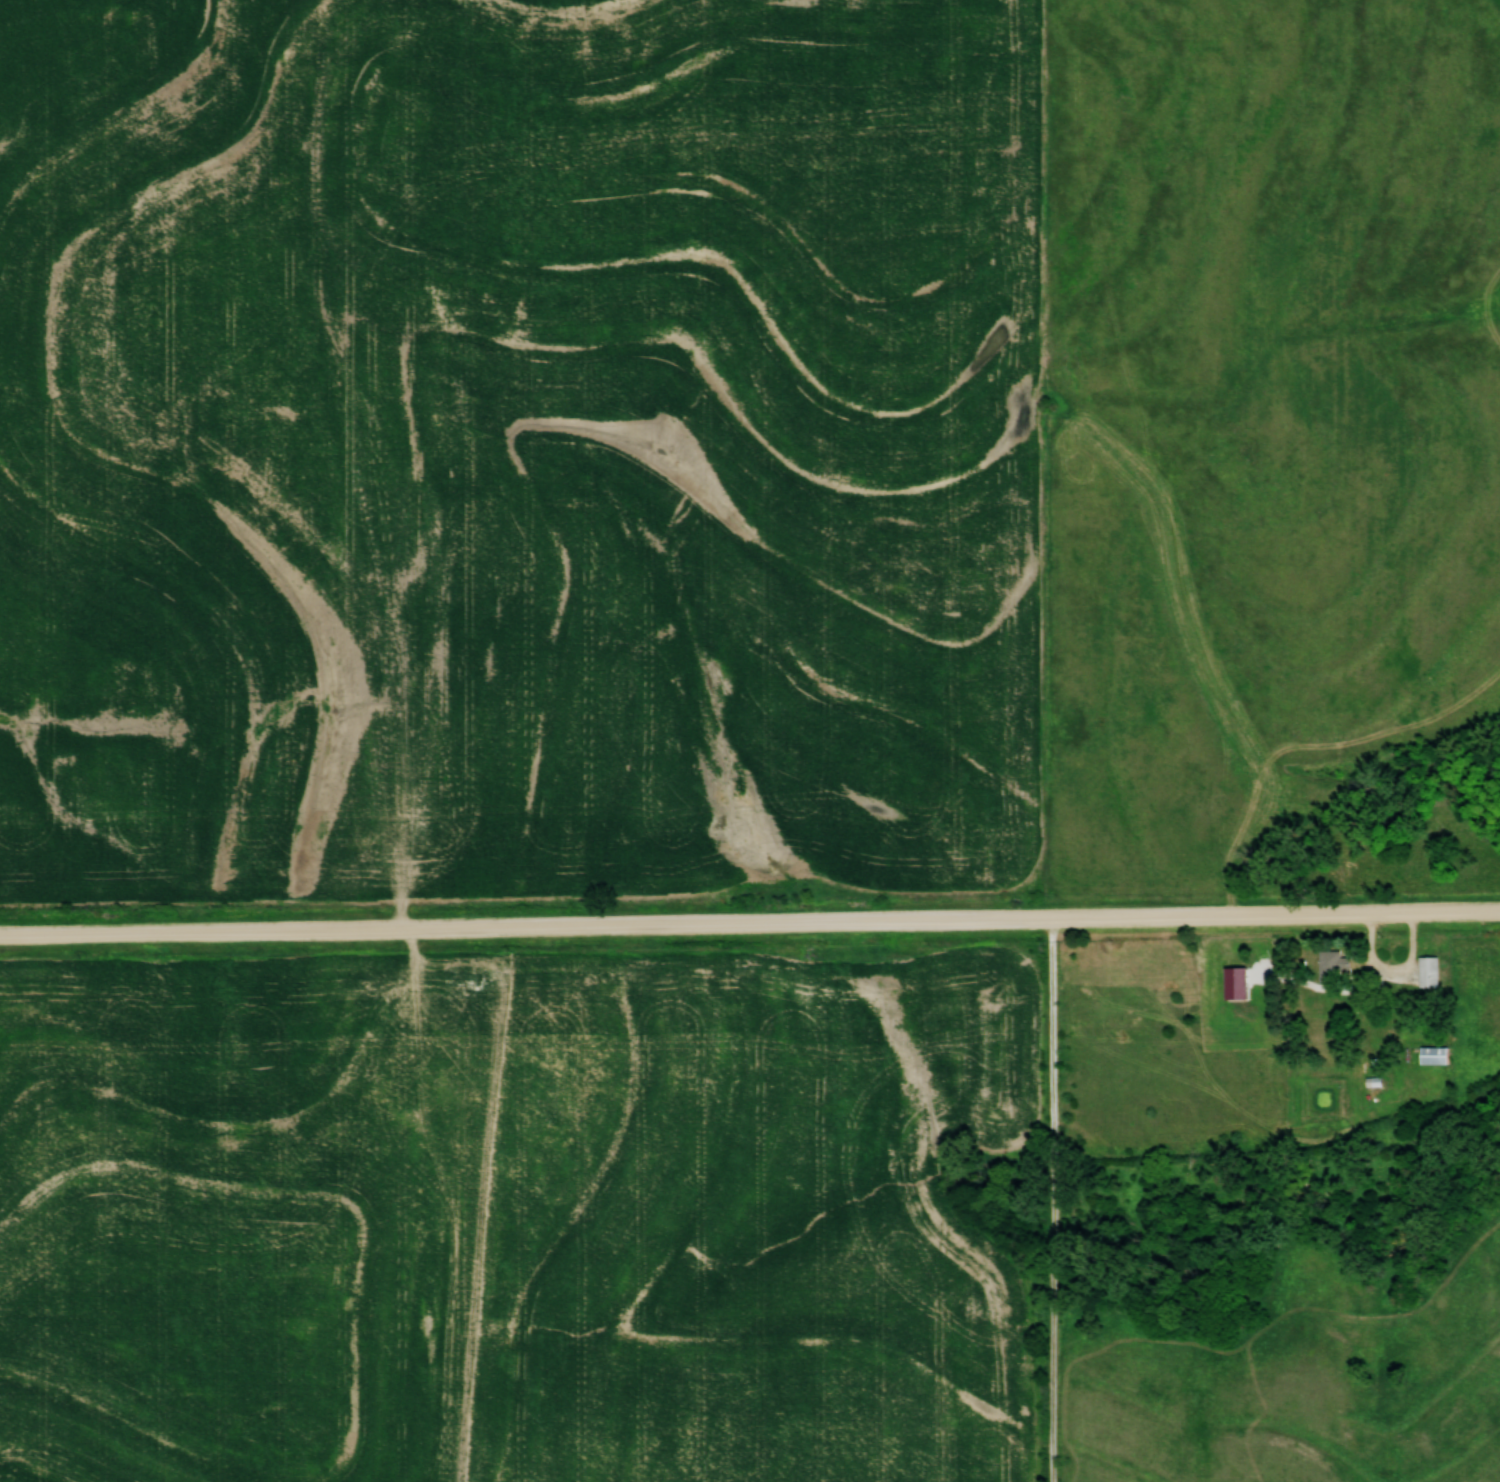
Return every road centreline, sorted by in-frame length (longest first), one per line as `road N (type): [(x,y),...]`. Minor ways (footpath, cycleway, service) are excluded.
road 1 (residential): [(0,936),(1499,915)]

